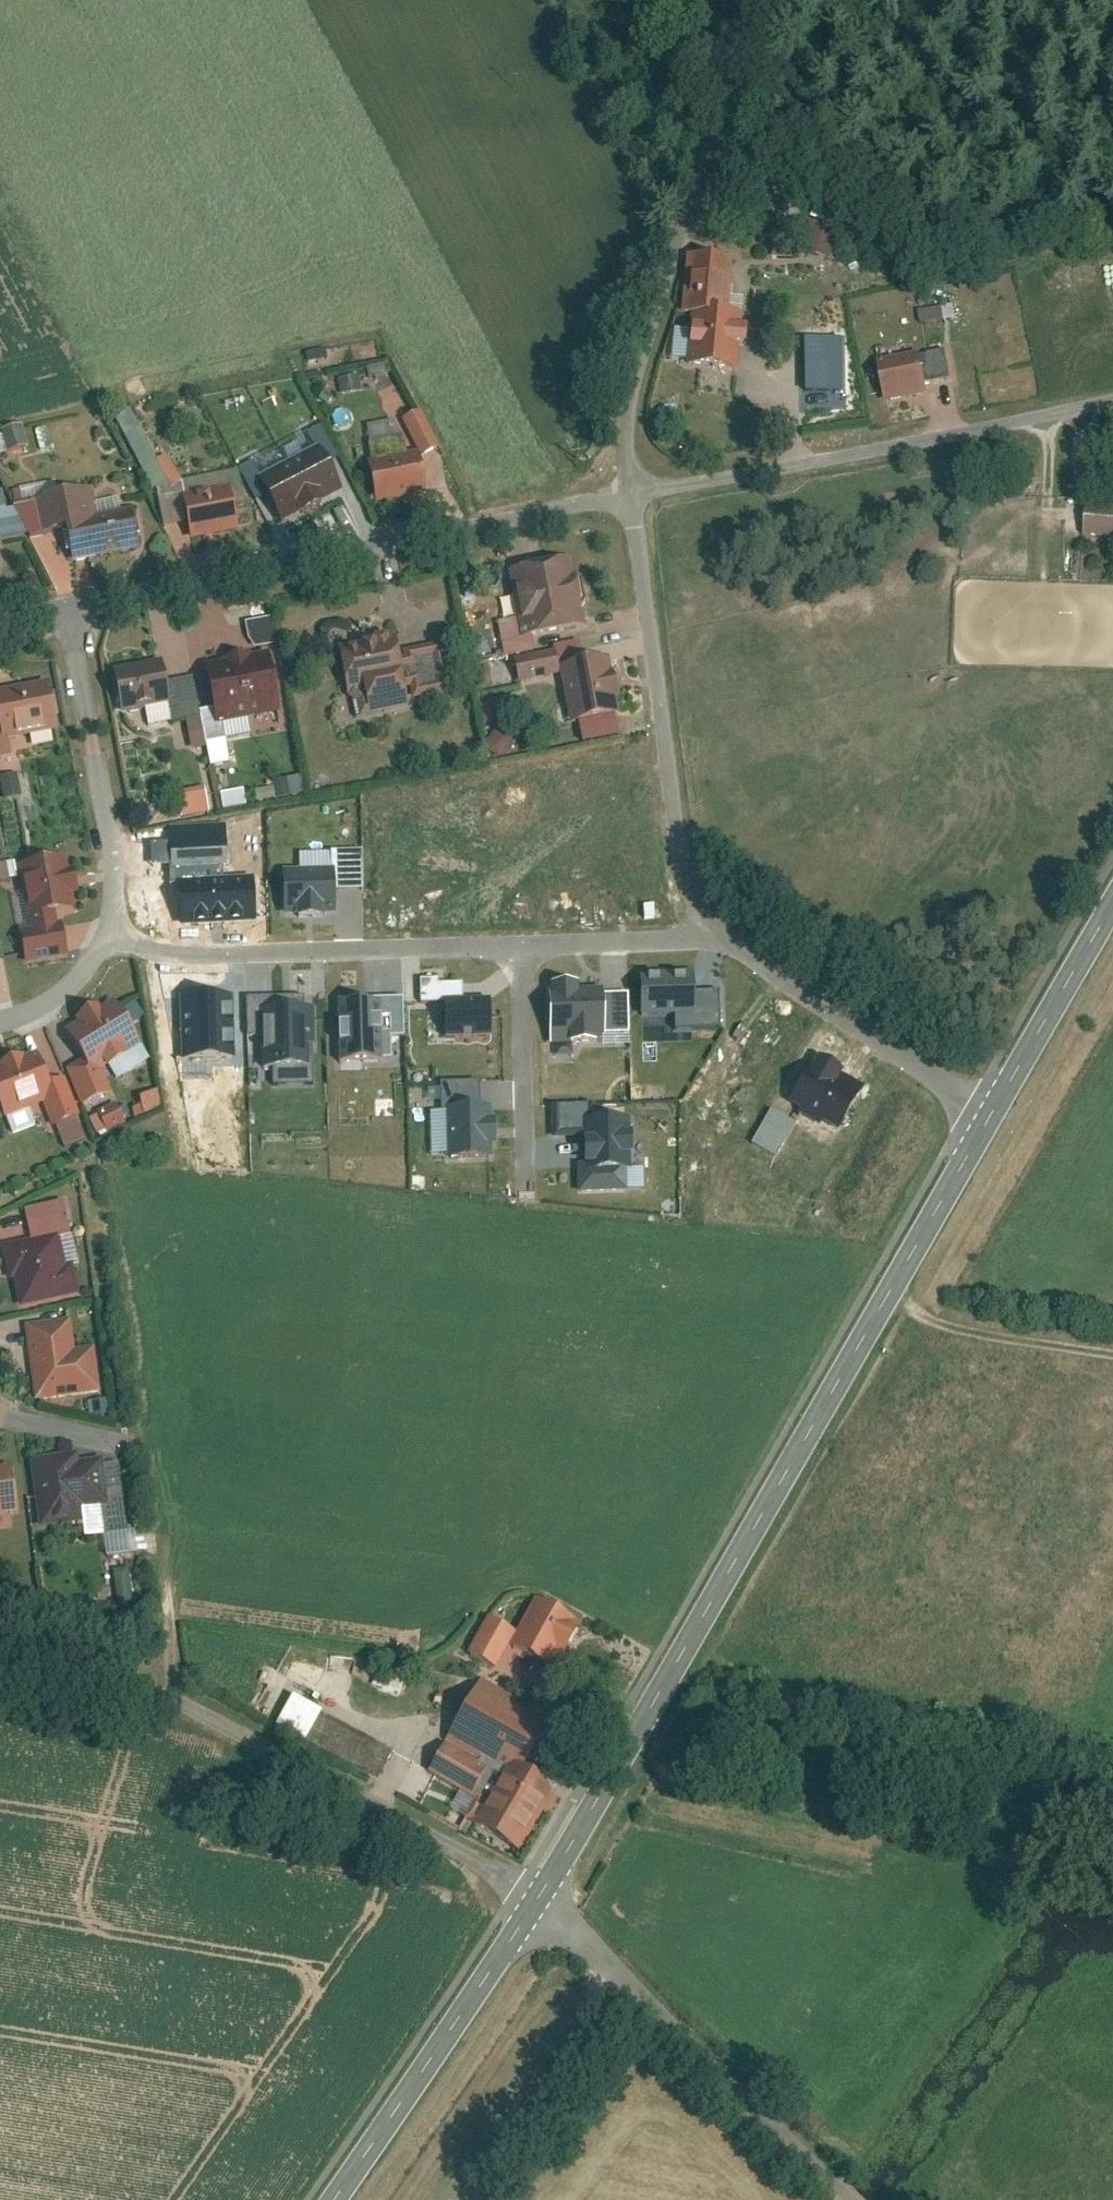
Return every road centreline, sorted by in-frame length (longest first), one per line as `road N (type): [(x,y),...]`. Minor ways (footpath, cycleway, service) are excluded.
road 1 (secondary): [(539,1899),(993,1114)]
road 2 (unclassified): [(539,1899),(157,1689),(0,1646)]
road 3 (residential): [(636,493),(63,600)]
road 4 (residential): [(752,0),(636,355),(624,427),(636,493)]
road 5 (residential): [(636,493),(1112,398)]
road 6 (residential): [(636,493),(684,853),(697,892),(737,940)]
road 7 (unclassified): [(539,1899),(846,2199)]
road 8 (residential): [(114,927),(166,950),(520,946)]
road 9 (secondary): [(334,2199),(539,1899)]
road 10 (residential): [(63,600),(116,877),(114,927)]
road 11 (residential): [(737,940),(810,997),(993,1114)]
road 12 (residential): [(520,946),(536,1191)]
road 13 (secondary): [(993,1114),(1112,906)]
road 14 (track): [(893,1285),(926,1320),(1112,1351)]
road 15 (residential): [(520,946),(737,940)]
road 16 (residential): [(114,927),(99,959),(54,1000),(0,1021)]
road 17 (residential): [(0,1410),(129,1443)]

